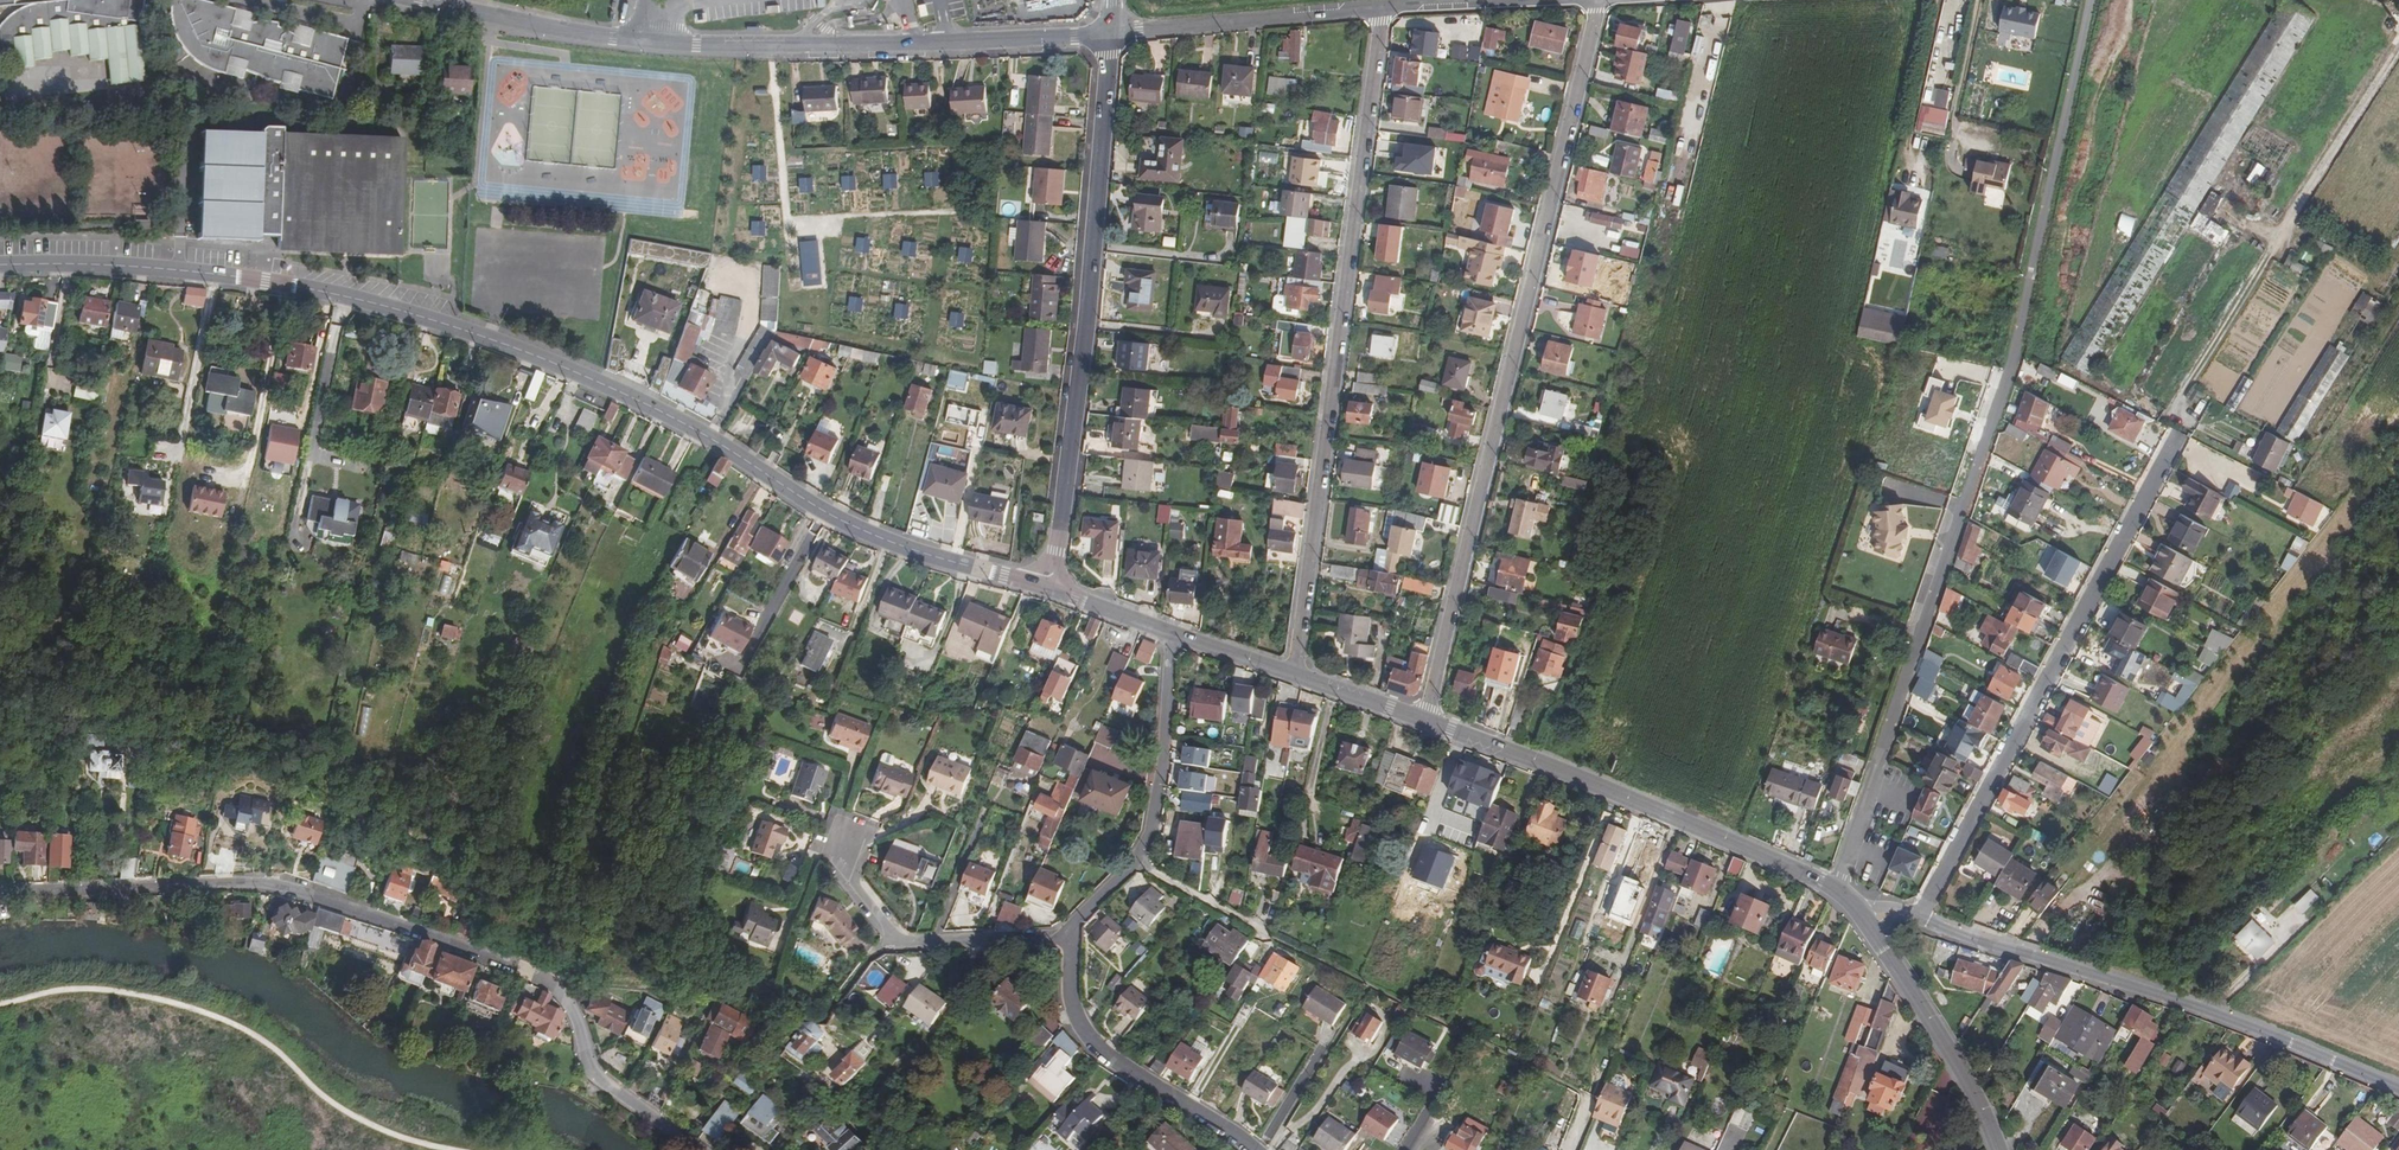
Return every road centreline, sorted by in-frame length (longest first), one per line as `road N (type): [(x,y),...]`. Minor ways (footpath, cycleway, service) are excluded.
road 1 (tertiary): [(0,264),(108,265),(264,281),(476,333),(665,414),(894,544),(1051,589)]
road 2 (residential): [(2092,0),(2013,371),(1839,892)]
road 3 (residential): [(1428,720),(1601,0)]
road 4 (residential): [(1296,677),(1380,9)]
road 5 (residential): [(558,990),(538,975),(259,883),(0,894)]
road 6 (tertiary): [(1111,31),(1089,290),(1051,589)]
road 7 (residential): [(2176,441),(1915,920)]
road 8 (residential): [(2398,1093),(2162,998),(1915,920)]
road 9 (tertiary): [(653,41),(911,43),(1111,31)]
road 10 (tertiary): [(1839,892),(1428,720)]
road 11 (residential): [(1256,1149),(1096,1044),(1074,1014),(1068,934)]
road 12 (unclassified): [(1111,31),(1380,9)]
road 13 (tertiary): [(1998,1149),(1968,1084),(1866,921)]
road 14 (tertiary): [(419,0),(569,33),(653,41)]
road 15 (residential): [(1175,635),(1159,780),(1137,862)]
road 16 (residential): [(558,990),(594,1074),(701,1149)]
road 17 (residential): [(1068,934),(899,942)]
road 18 (unclassified): [(1380,9),(1542,0)]
road 19 (residential): [(1278,939),(1137,862)]
road 20 (tertiary): [(1428,720),(1296,677)]
road 21 (tertiary): [(1051,589),(1175,635)]
road 22 (tertiary): [(1296,677),(1175,635)]
road 23 (residential): [(852,841),(844,874),(899,942)]

